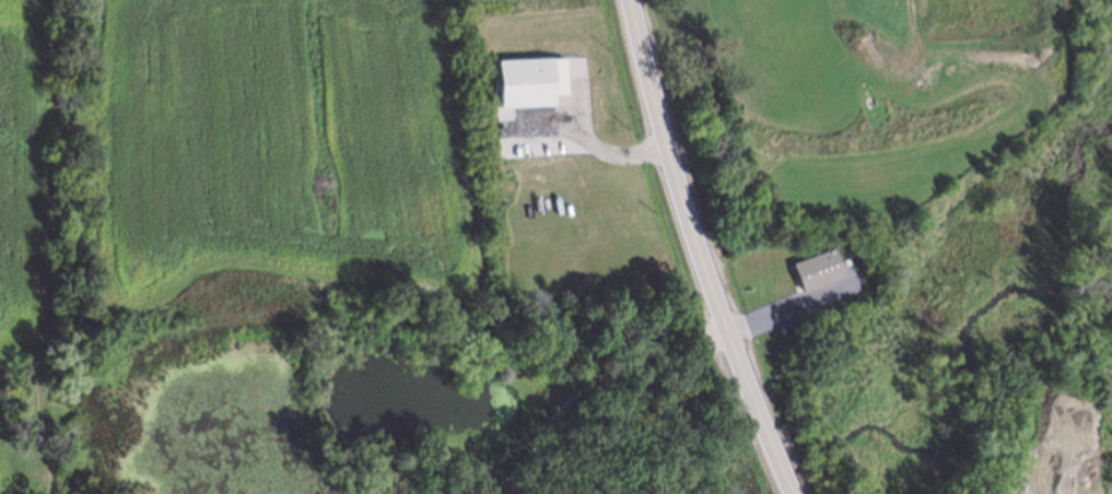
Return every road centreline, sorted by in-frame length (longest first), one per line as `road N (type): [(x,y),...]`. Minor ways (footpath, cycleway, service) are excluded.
road 1 (primary): [(630,0),(693,237),(794,493)]

